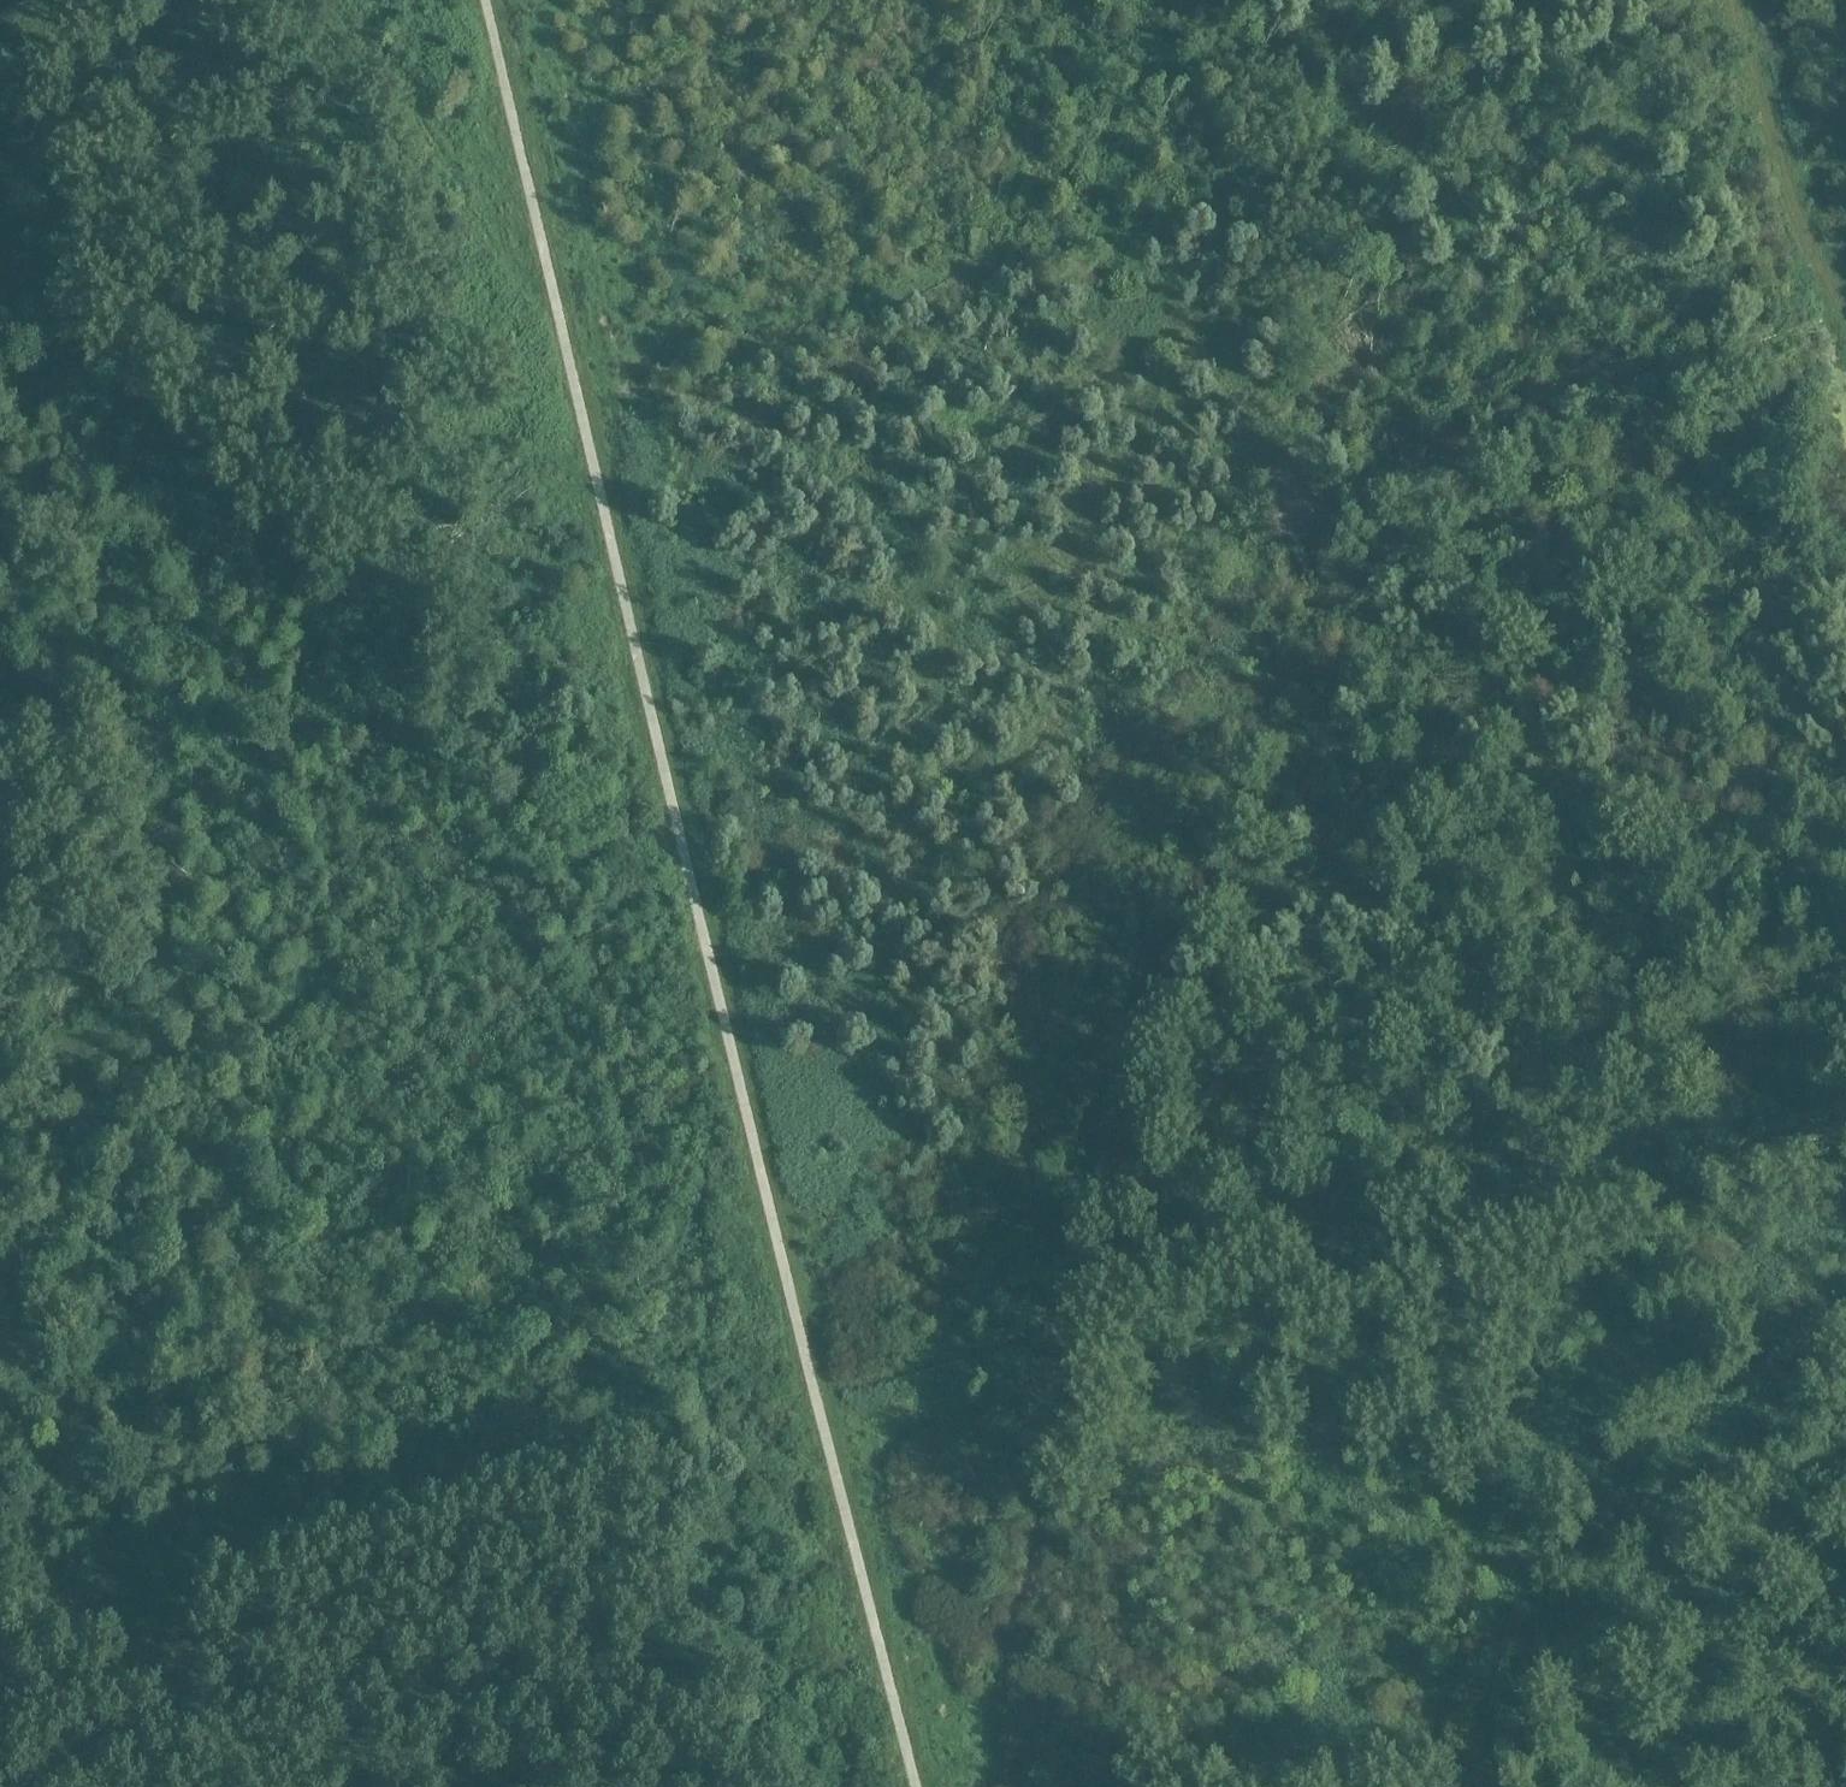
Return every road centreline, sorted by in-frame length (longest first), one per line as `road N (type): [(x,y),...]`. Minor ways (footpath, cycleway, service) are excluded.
road 1 (track): [(1749,0),(1845,312)]

